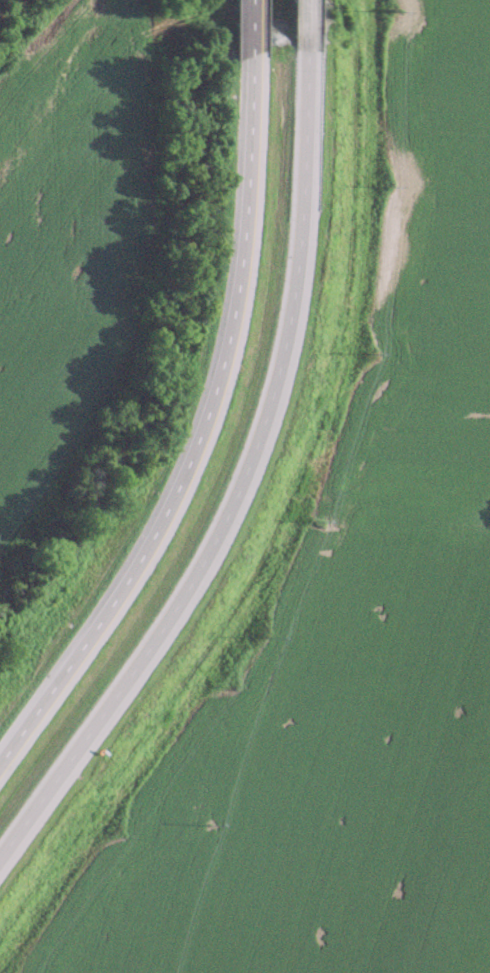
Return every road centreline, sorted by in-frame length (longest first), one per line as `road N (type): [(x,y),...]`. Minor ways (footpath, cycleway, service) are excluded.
road 1 (trunk): [(0,850),(184,583),(250,442),(287,292),(301,31)]
road 2 (trunk): [(245,53),(231,292),(191,442),(120,583),(0,754)]

